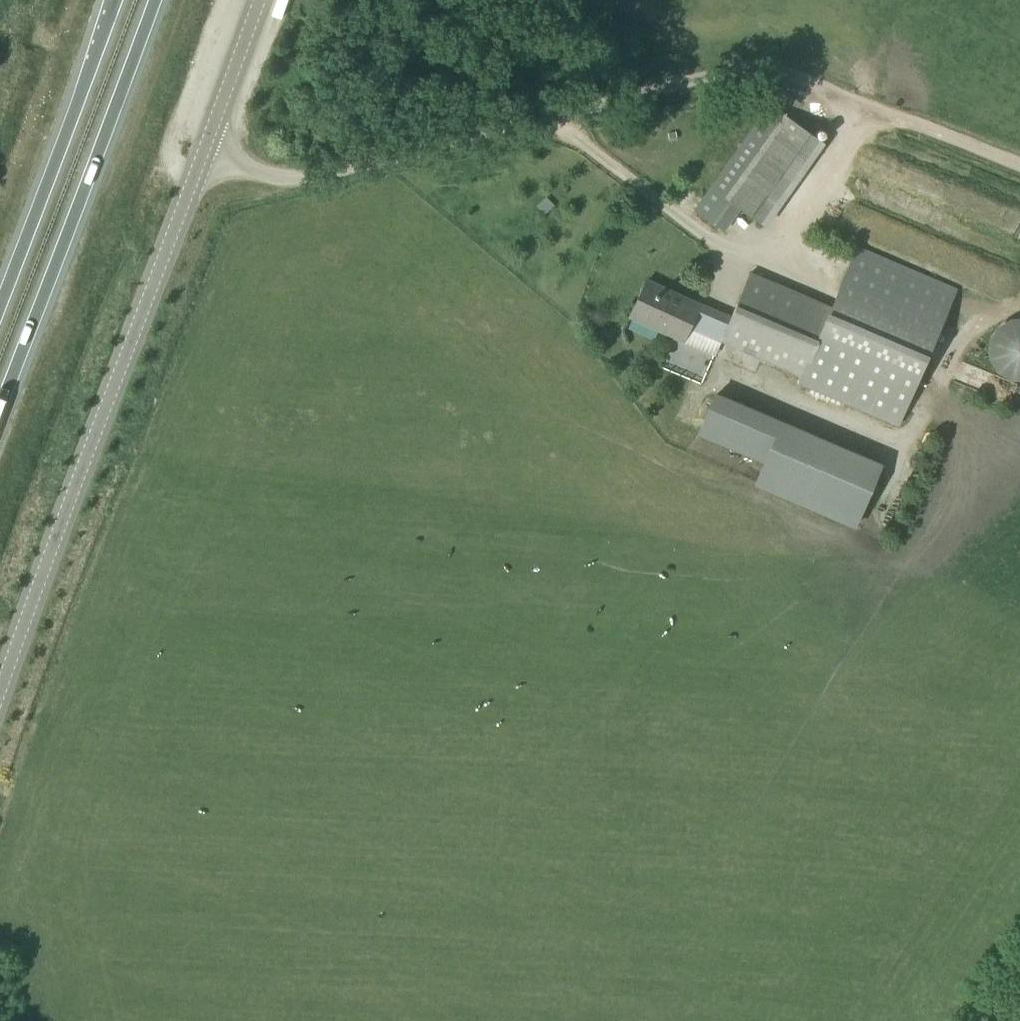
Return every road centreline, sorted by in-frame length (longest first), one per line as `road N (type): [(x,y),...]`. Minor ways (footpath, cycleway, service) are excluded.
road 1 (track): [(202,155),(296,179),(652,90),(770,73),(1019,169)]
road 2 (secondary): [(259,0),(0,699)]
road 3 (trunk): [(0,429),(157,0)]
road 4 (trunk): [(117,0),(0,312)]

